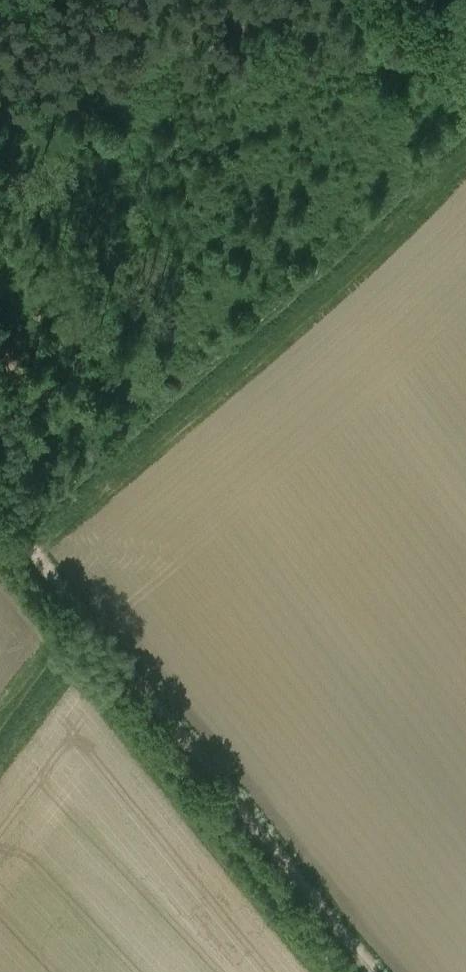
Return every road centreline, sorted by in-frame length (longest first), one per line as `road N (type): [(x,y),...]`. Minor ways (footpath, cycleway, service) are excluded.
road 1 (track): [(377,971),(0,506)]

